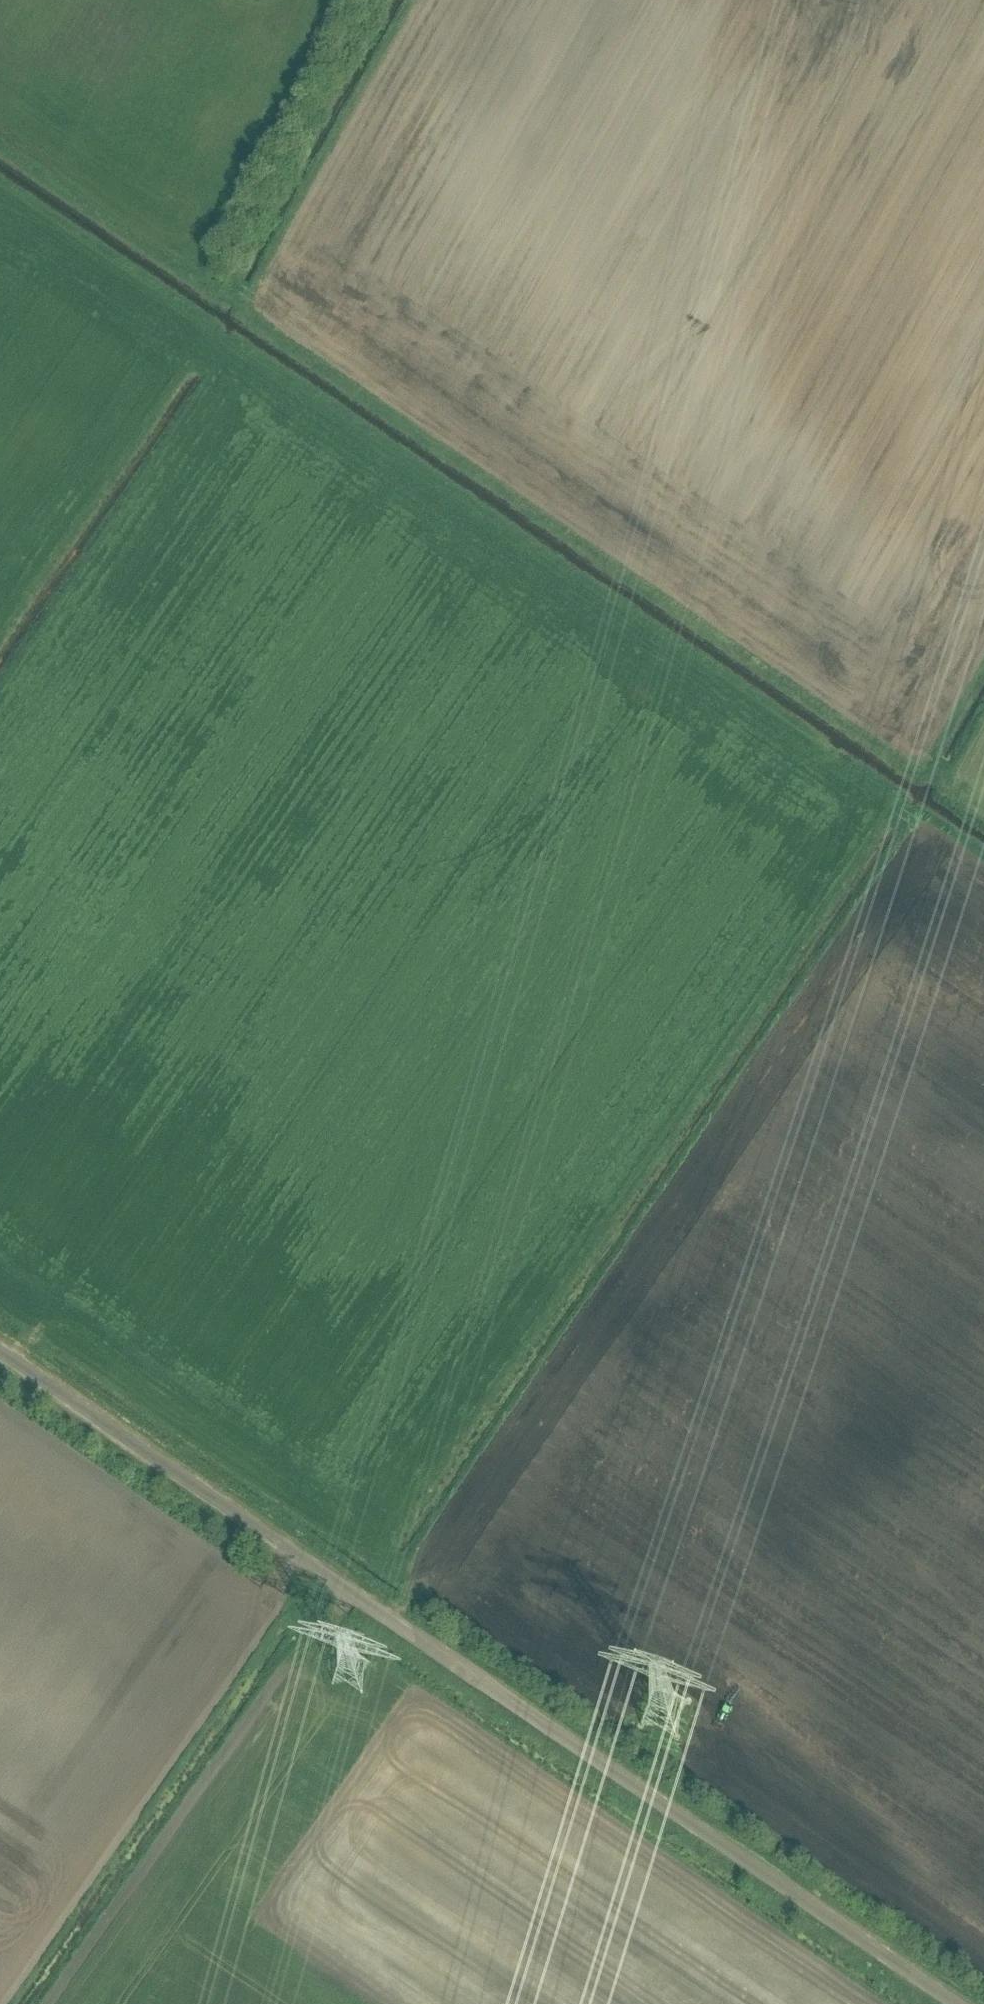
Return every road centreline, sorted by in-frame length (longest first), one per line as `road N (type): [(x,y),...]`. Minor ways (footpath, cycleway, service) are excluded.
road 1 (unclassified): [(952,2003),(0,1356)]

